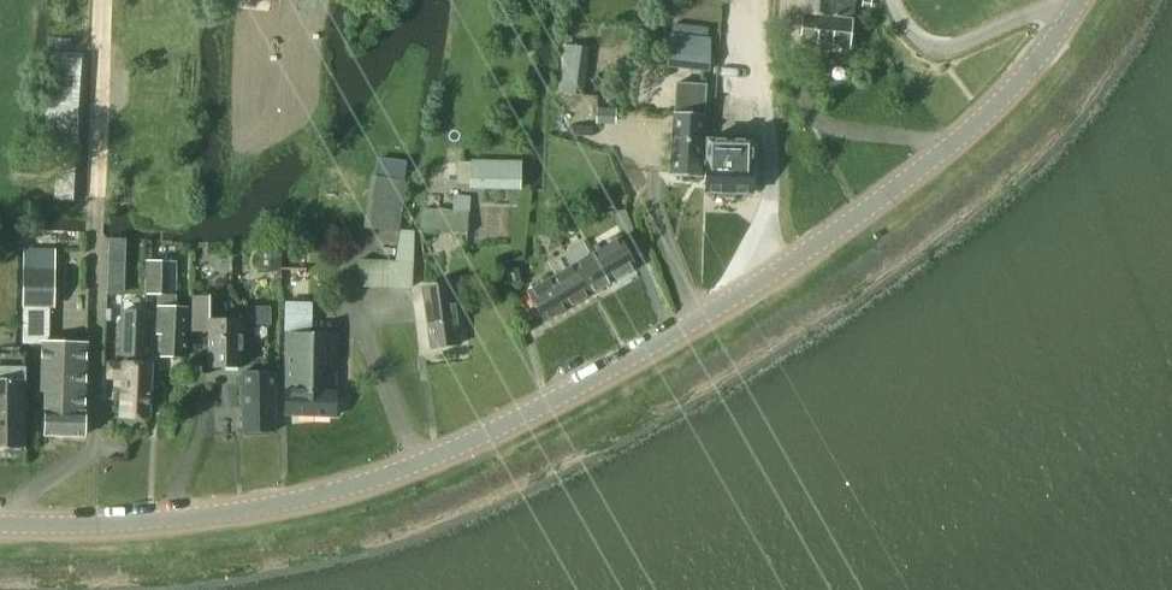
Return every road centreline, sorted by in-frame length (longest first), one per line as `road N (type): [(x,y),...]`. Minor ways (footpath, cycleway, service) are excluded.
road 1 (tertiary): [(0,525),(119,524),(288,503),(403,471),(524,417),(843,227),(954,144),(1039,57),(1077,0)]

